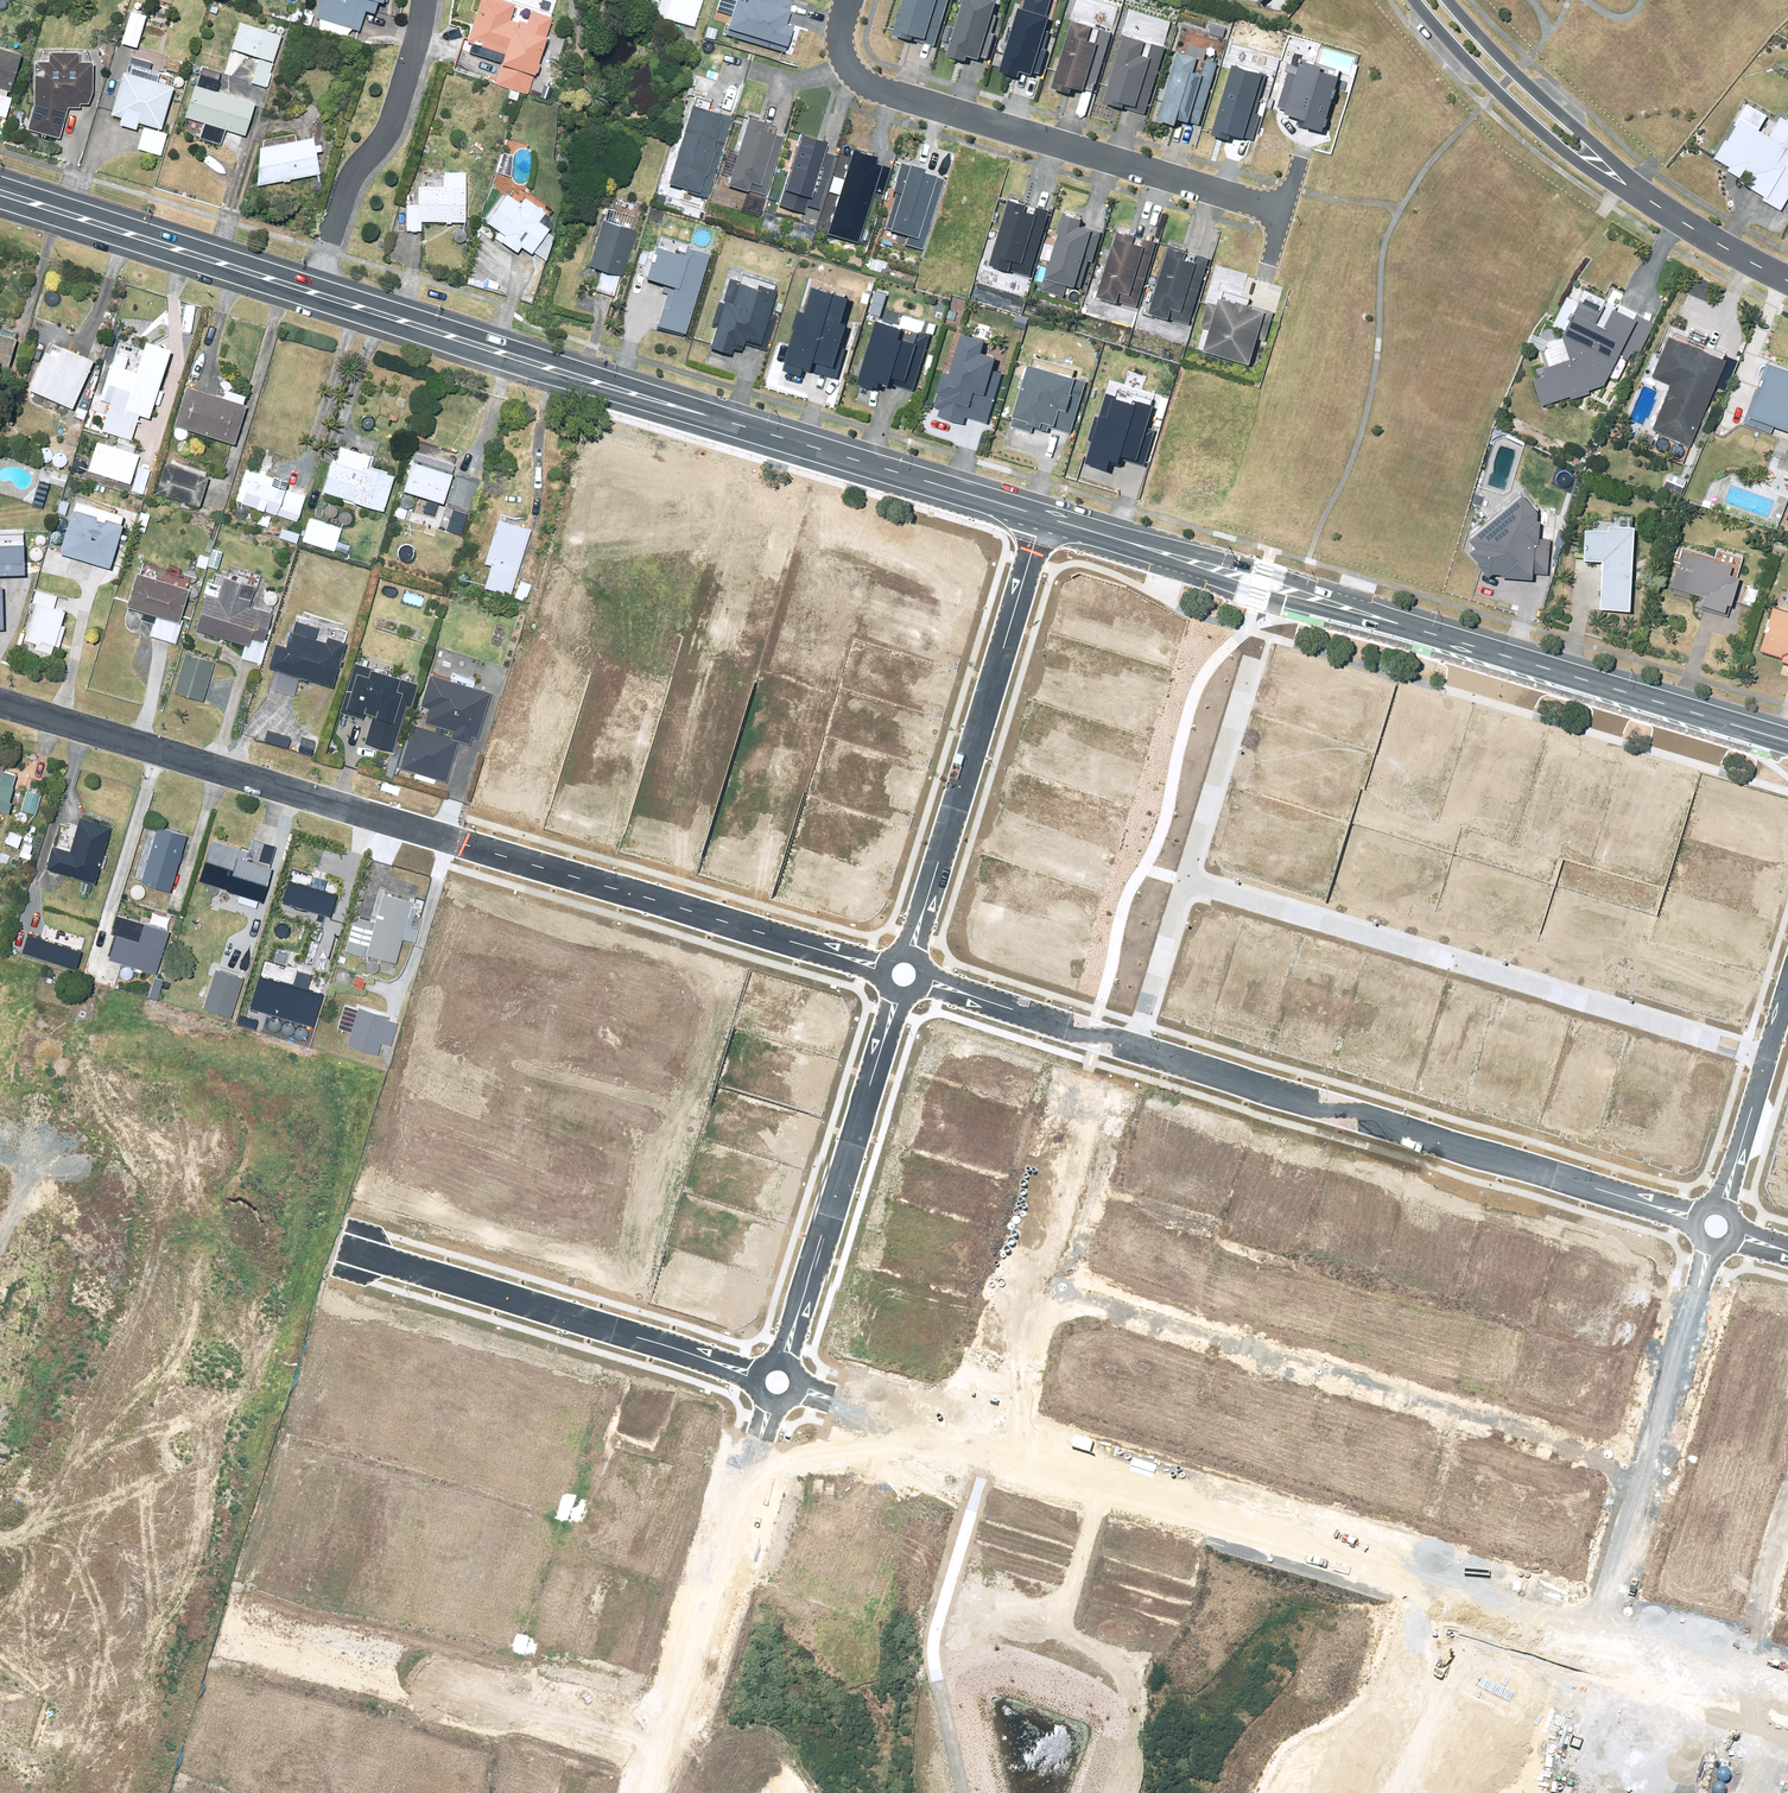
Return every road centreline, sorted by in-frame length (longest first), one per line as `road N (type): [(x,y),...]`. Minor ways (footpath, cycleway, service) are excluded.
road 1 (unknown): [(799,1391),(1787,1693)]
road 2 (residential): [(881,970),(0,705)]
road 3 (secondary): [(1043,515),(1787,740)]
road 4 (secondary): [(313,293),(1043,515)]
road 5 (unknown): [(0,1558),(640,1752)]
road 6 (residential): [(1186,879),(1769,1059)]
road 7 (residential): [(1693,1217),(1137,1047)]
road 8 (residential): [(1284,213),(881,87),(856,72),(847,53),(854,0)]
road 9 (residential): [(910,953),(1043,515)]
road 10 (residential): [(357,1254),(757,1379)]
road 11 (unknown): [(629,1792),(770,1403)]
road 12 (unknown): [(1597,1635),(1711,1248)]
road 13 (residential): [(786,1362),(897,996)]
road 14 (unknown): [(0,1145),(357,1254)]
road 15 (secondary): [(0,193),(313,293)]
road 16 (residential): [(430,0),(393,137),(338,210),(313,293)]
road 17 (residential): [(1625,184),(1570,156),(1533,124),(1413,0)]
road 18 (unknown): [(1431,1584),(1393,1730),(1300,1776),(1295,1792)]
road 19 (residential): [(1449,0),(1625,184)]
road 20 (residential): [(1186,879),(1249,663)]
road 21 (residential): [(1137,1047),(923,983)]
road 22 (residential): [(1625,184),(1787,281)]
road 23 (residential): [(1137,1047),(1186,879)]
road 24 (residential): [(1723,1206),(1769,1059)]

